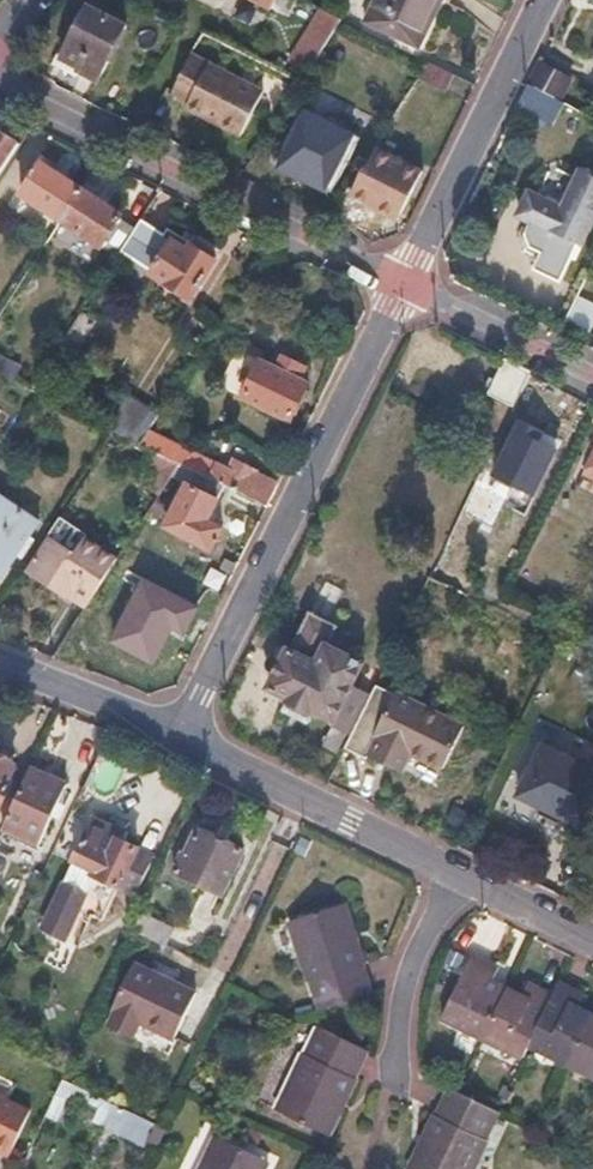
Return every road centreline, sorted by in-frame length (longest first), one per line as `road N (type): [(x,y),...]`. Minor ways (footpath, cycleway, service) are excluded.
road 1 (residential): [(182,734),(405,284)]
road 2 (residential): [(0,79),(405,284)]
road 3 (residential): [(405,284),(544,0)]
road 4 (residential): [(182,734),(454,869)]
road 5 (residential): [(454,869),(415,947),(397,1026),(400,1108)]
road 6 (residential): [(592,376),(405,284)]
road 7 (residential): [(182,734),(0,662)]
road 8 (residential): [(454,869),(592,938)]

